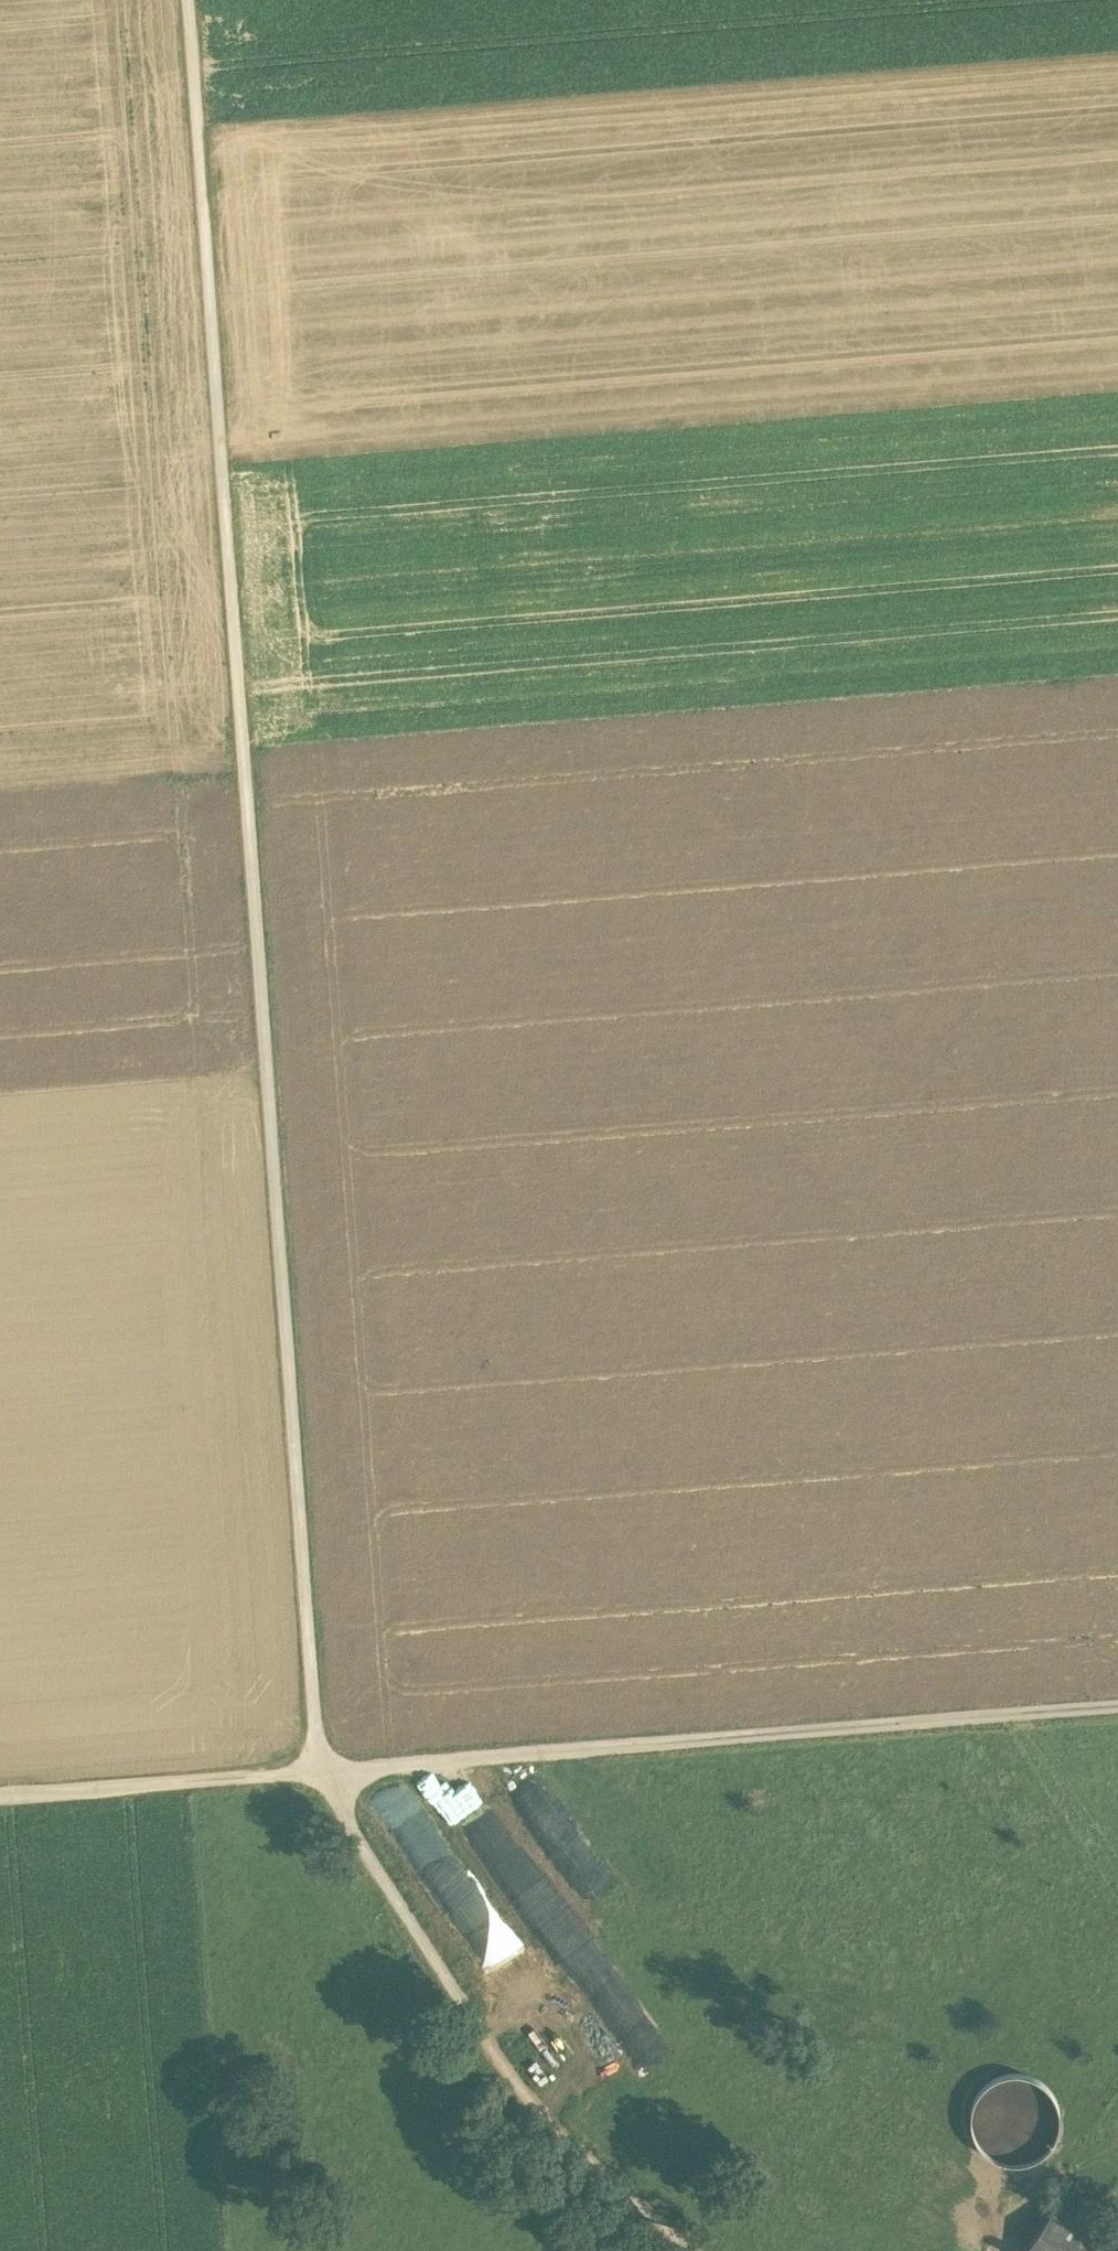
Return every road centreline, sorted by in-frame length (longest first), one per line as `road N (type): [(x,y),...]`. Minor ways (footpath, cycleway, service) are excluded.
road 1 (track): [(689,2250),(553,2138),(348,1826),(317,1724),(279,1017),(203,0)]
road 2 (track): [(1117,1708),(0,1798)]

